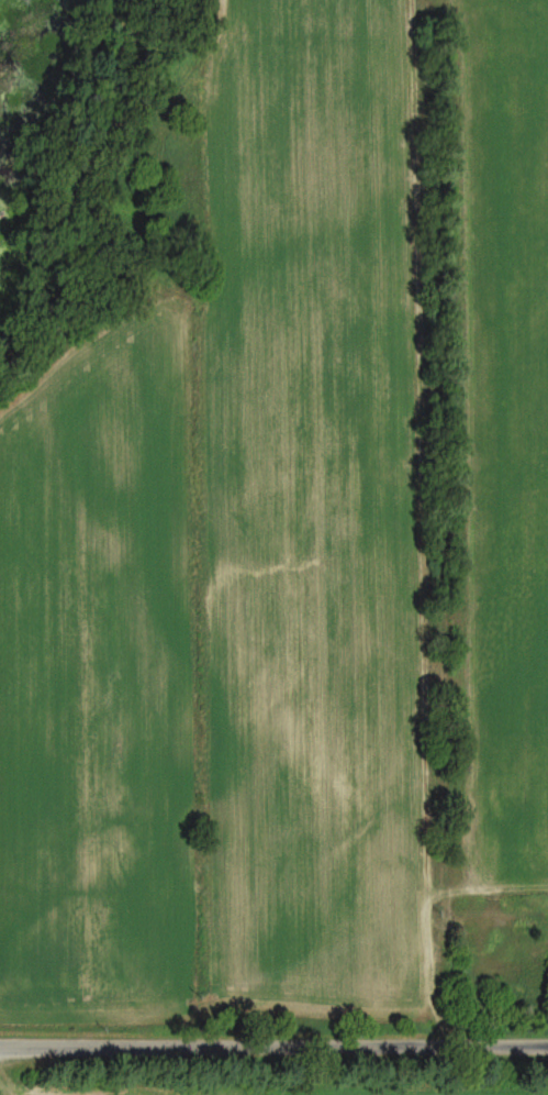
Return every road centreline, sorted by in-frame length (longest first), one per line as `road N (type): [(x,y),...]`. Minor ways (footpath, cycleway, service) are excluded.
road 1 (residential): [(547,1040),(0,1041)]

